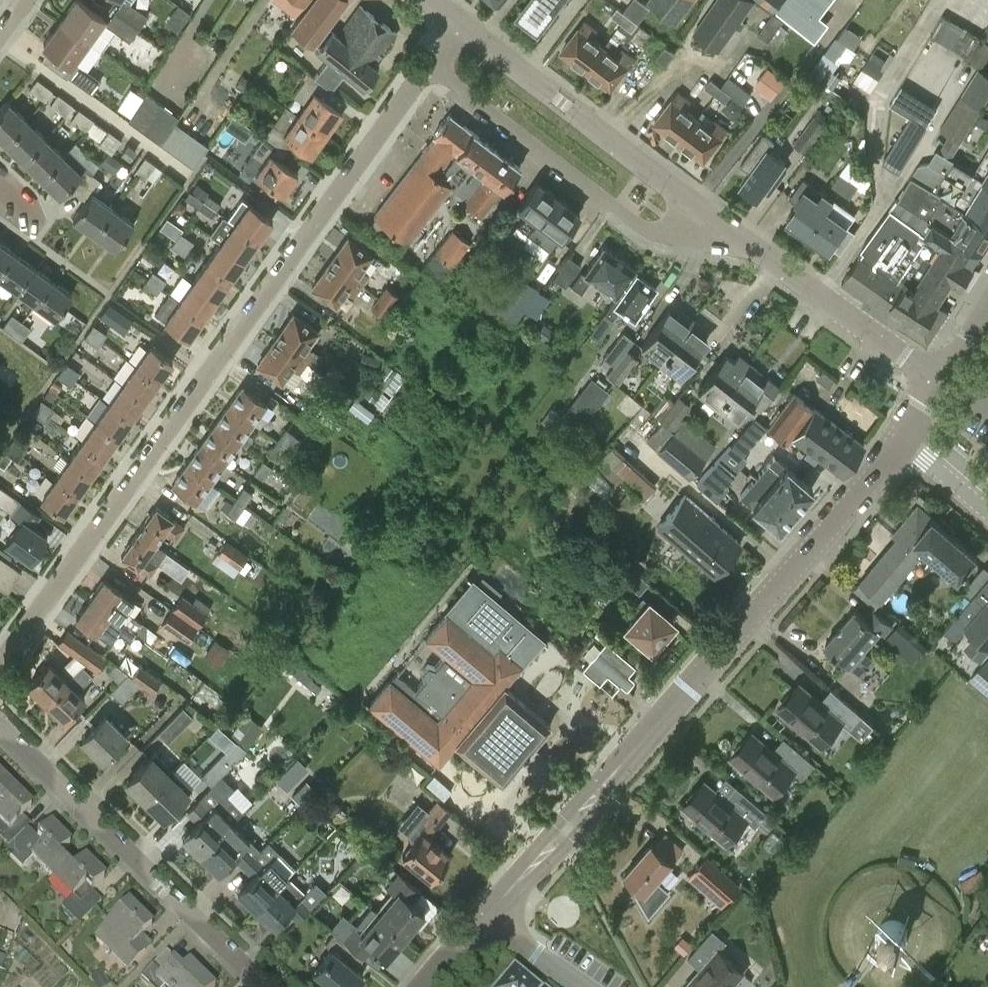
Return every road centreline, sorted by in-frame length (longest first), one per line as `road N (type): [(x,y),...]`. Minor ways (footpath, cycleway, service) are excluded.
road 1 (residential): [(0,663),(422,64)]
road 2 (residential): [(493,917),(908,435)]
road 3 (residential): [(731,234),(683,241),(640,236),(422,64)]
road 4 (residential): [(266,986),(0,734)]
road 5 (residential): [(731,234),(456,21)]
road 6 (residential): [(939,382),(731,234)]
road 7 (residential): [(591,986),(493,917)]

